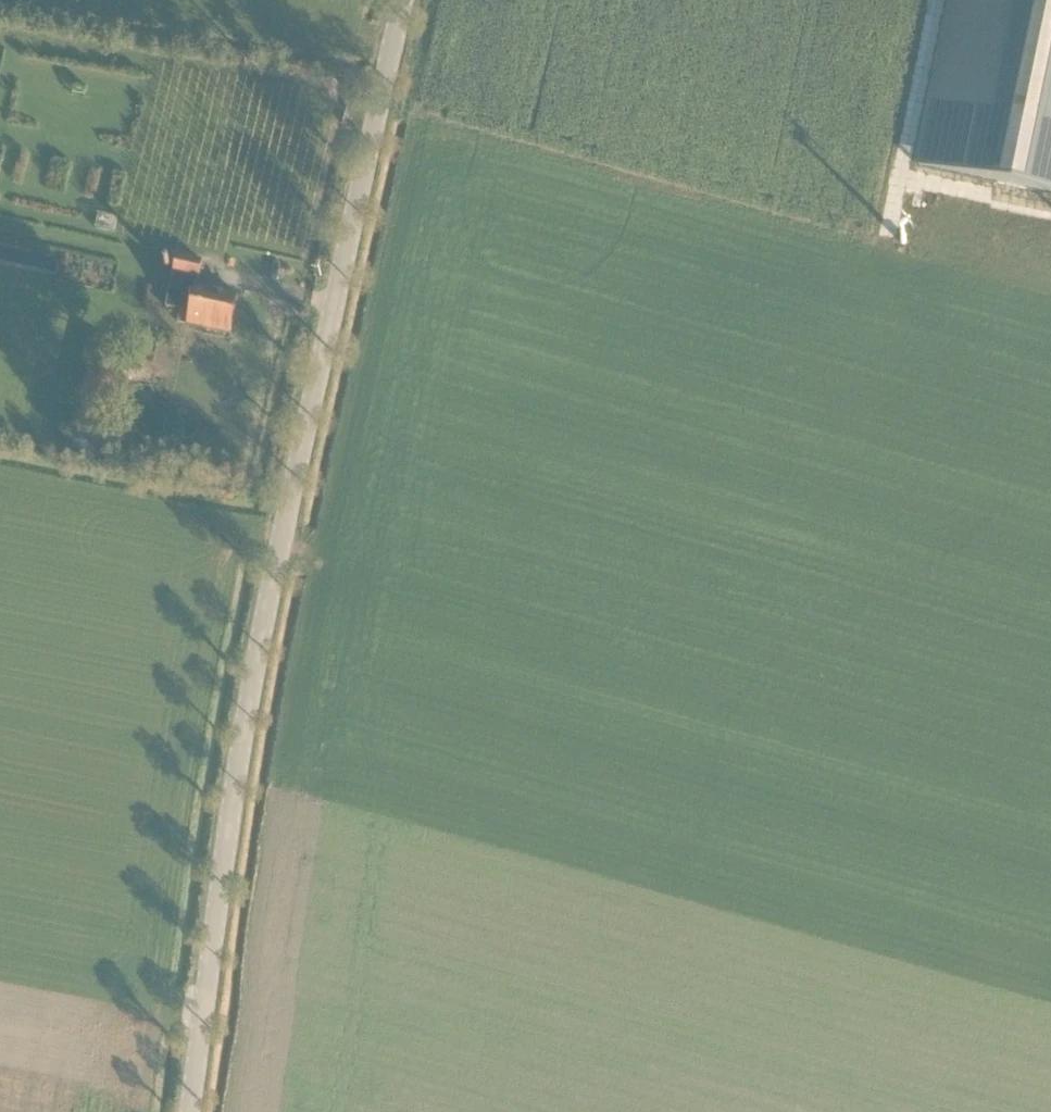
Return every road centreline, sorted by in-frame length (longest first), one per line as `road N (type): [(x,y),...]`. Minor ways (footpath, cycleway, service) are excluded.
road 1 (tertiary): [(190,1111),(242,743),(330,290),(399,0)]

